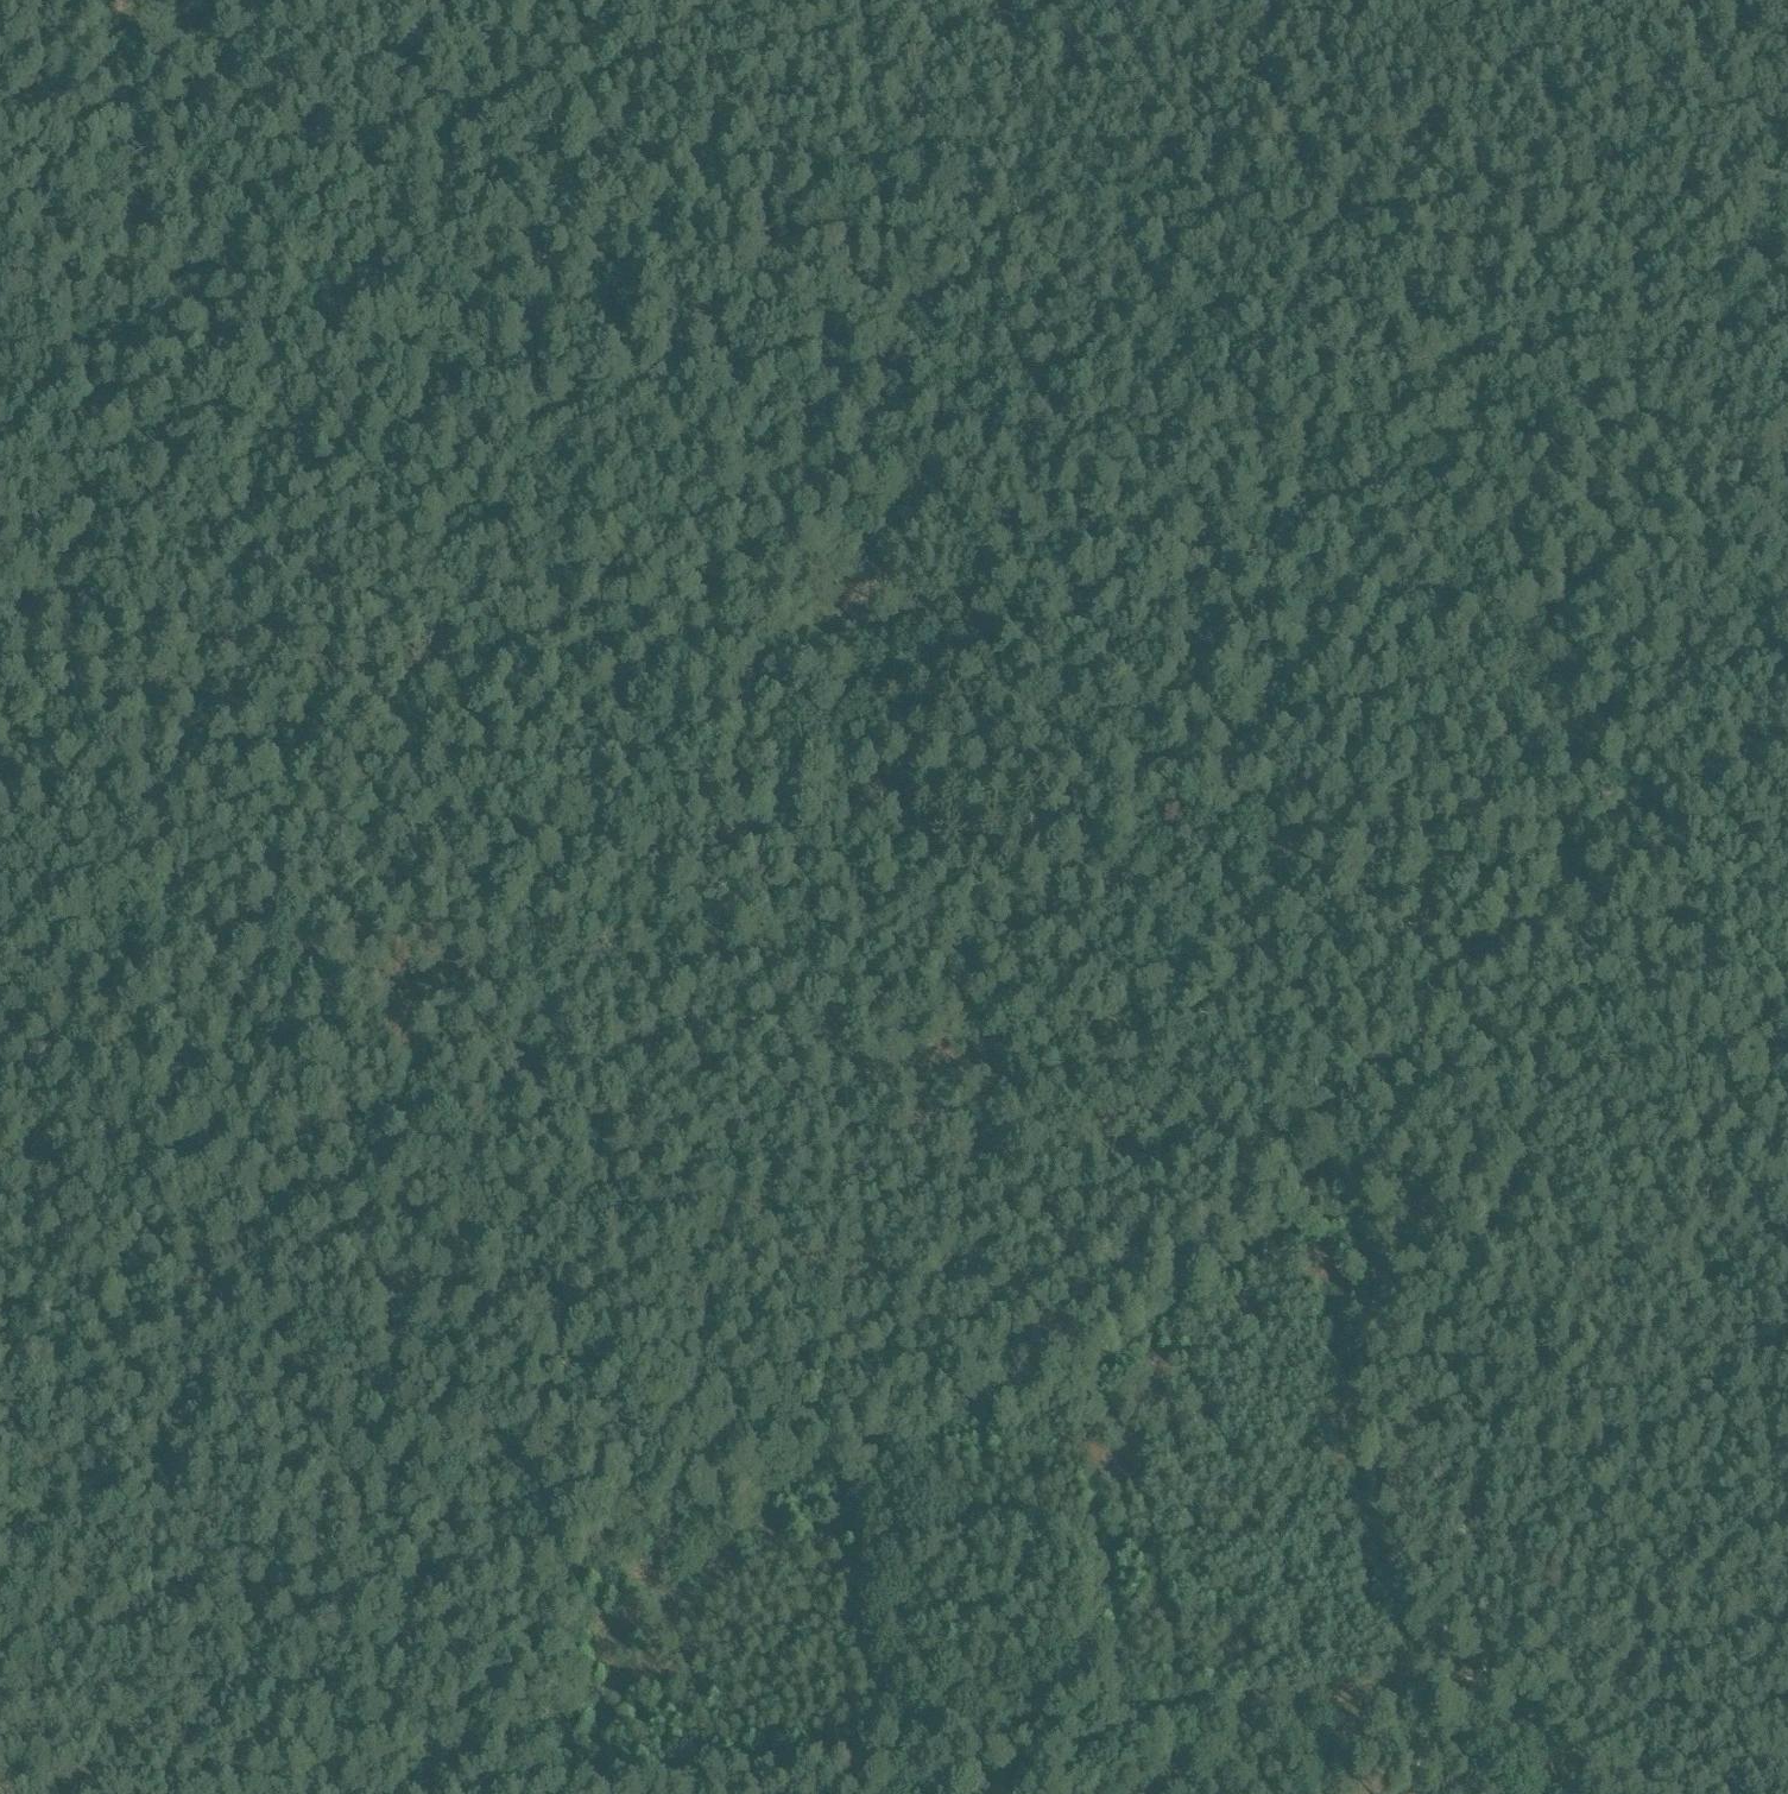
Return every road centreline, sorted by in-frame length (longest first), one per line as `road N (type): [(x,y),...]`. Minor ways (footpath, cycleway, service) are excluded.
road 1 (track): [(1444,1669),(408,1793)]
road 2 (track): [(1787,1628),(1444,1669)]

